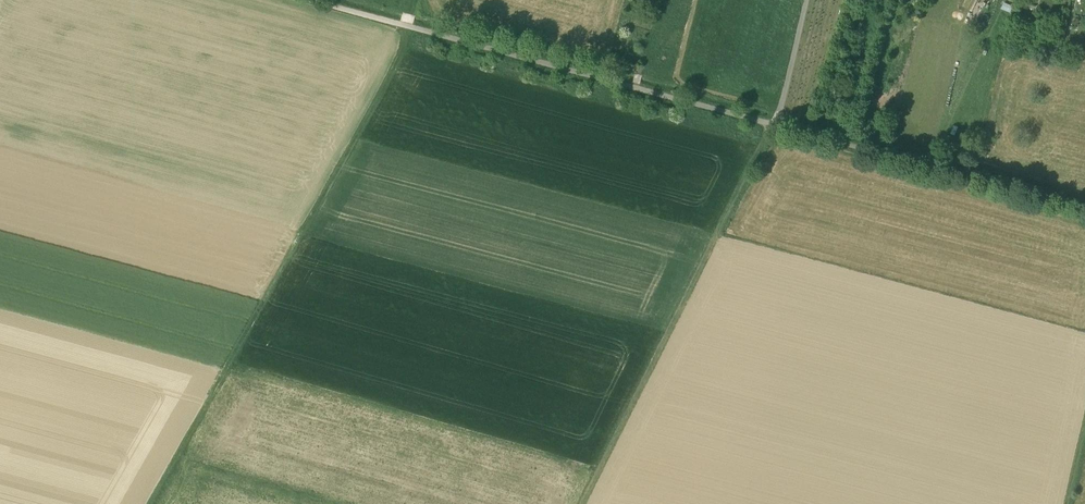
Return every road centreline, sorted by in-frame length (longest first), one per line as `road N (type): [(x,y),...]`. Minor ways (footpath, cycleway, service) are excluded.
road 1 (track): [(160,503),(423,31)]
road 2 (track): [(310,0),(774,125)]
road 3 (track): [(592,503),(774,125)]
road 4 (track): [(774,125),(1084,209)]
road 5 (track): [(806,0),(774,125)]

